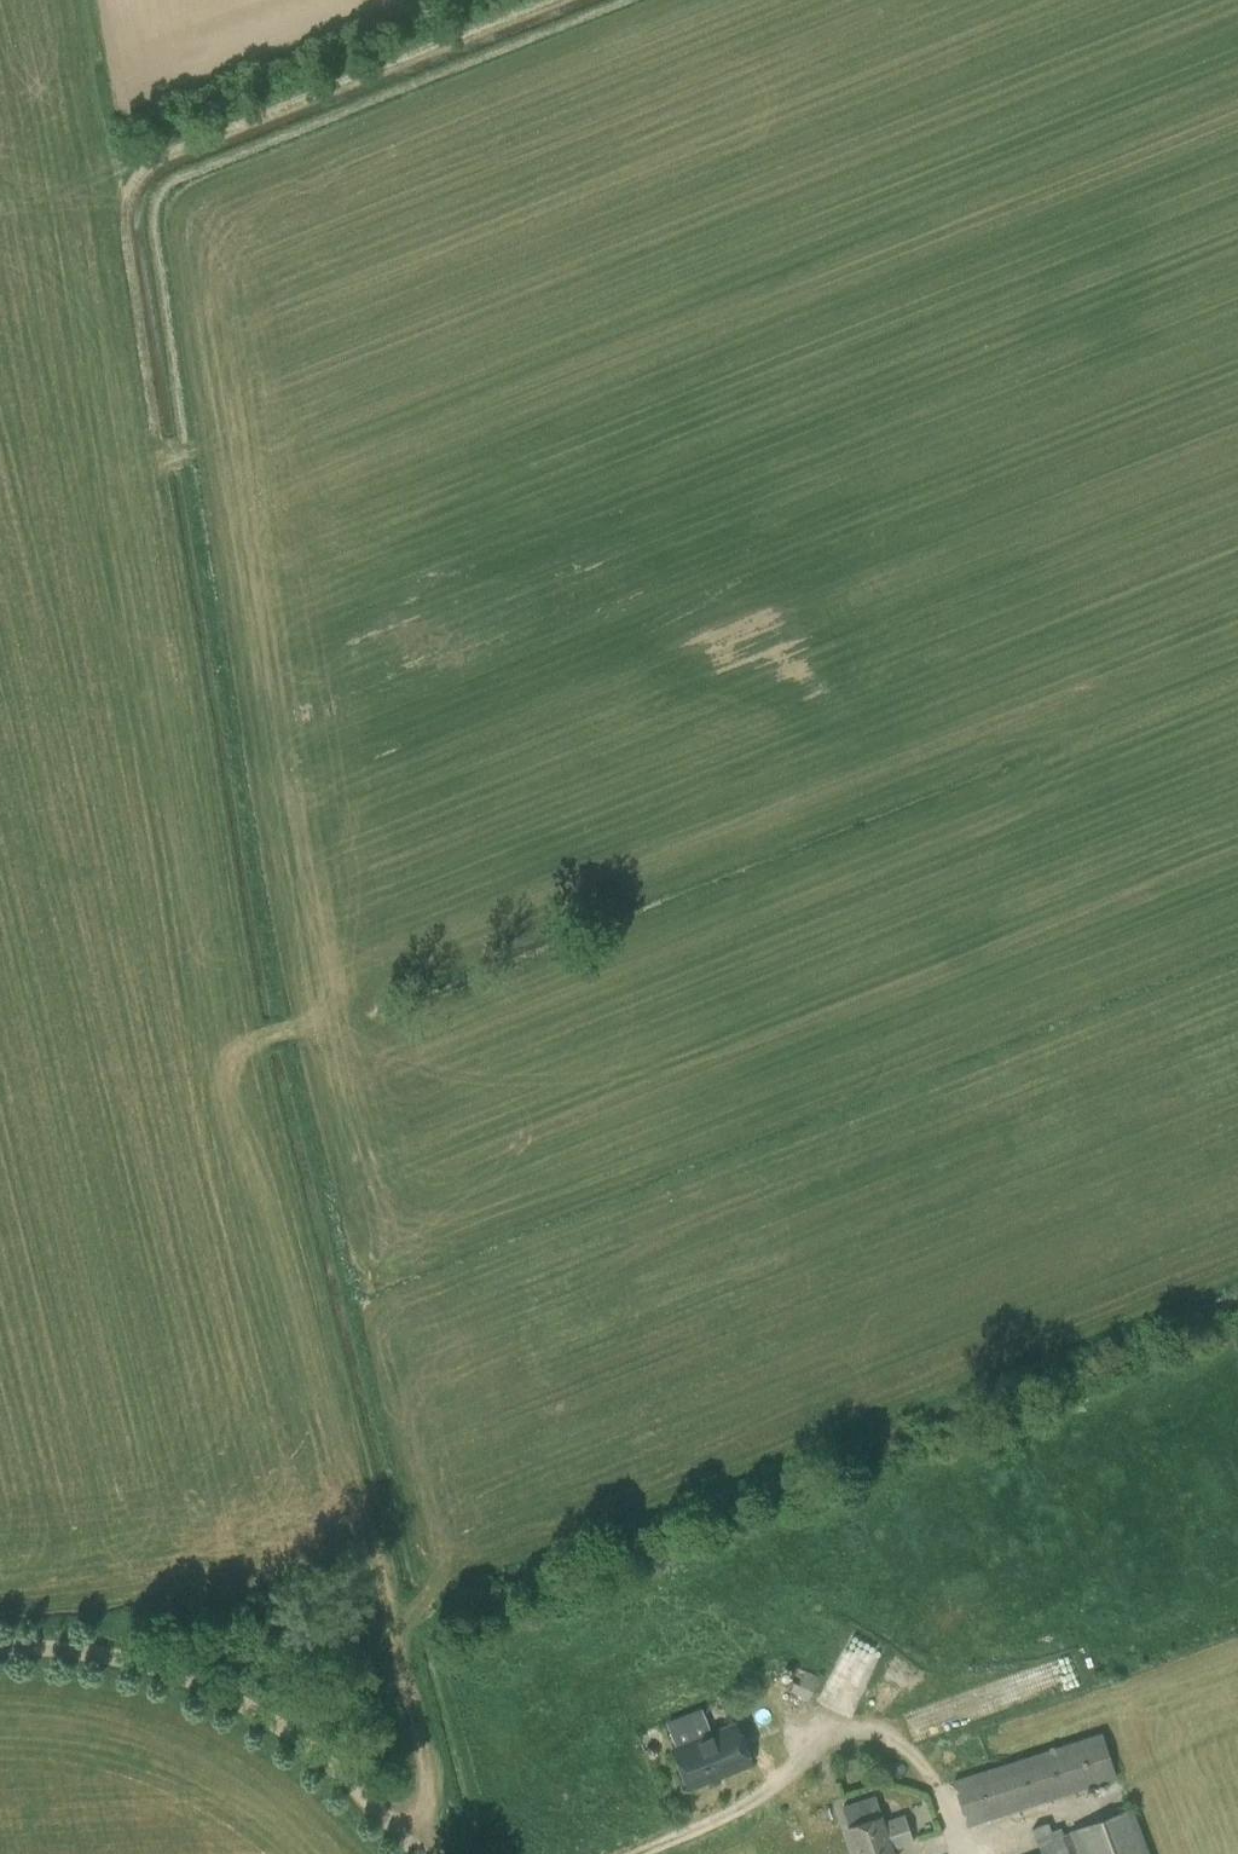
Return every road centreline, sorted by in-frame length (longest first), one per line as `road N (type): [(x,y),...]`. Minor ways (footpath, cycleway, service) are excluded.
road 1 (unclassified): [(417,1853),(352,1788),(236,1698),(133,1653),(0,1639)]

